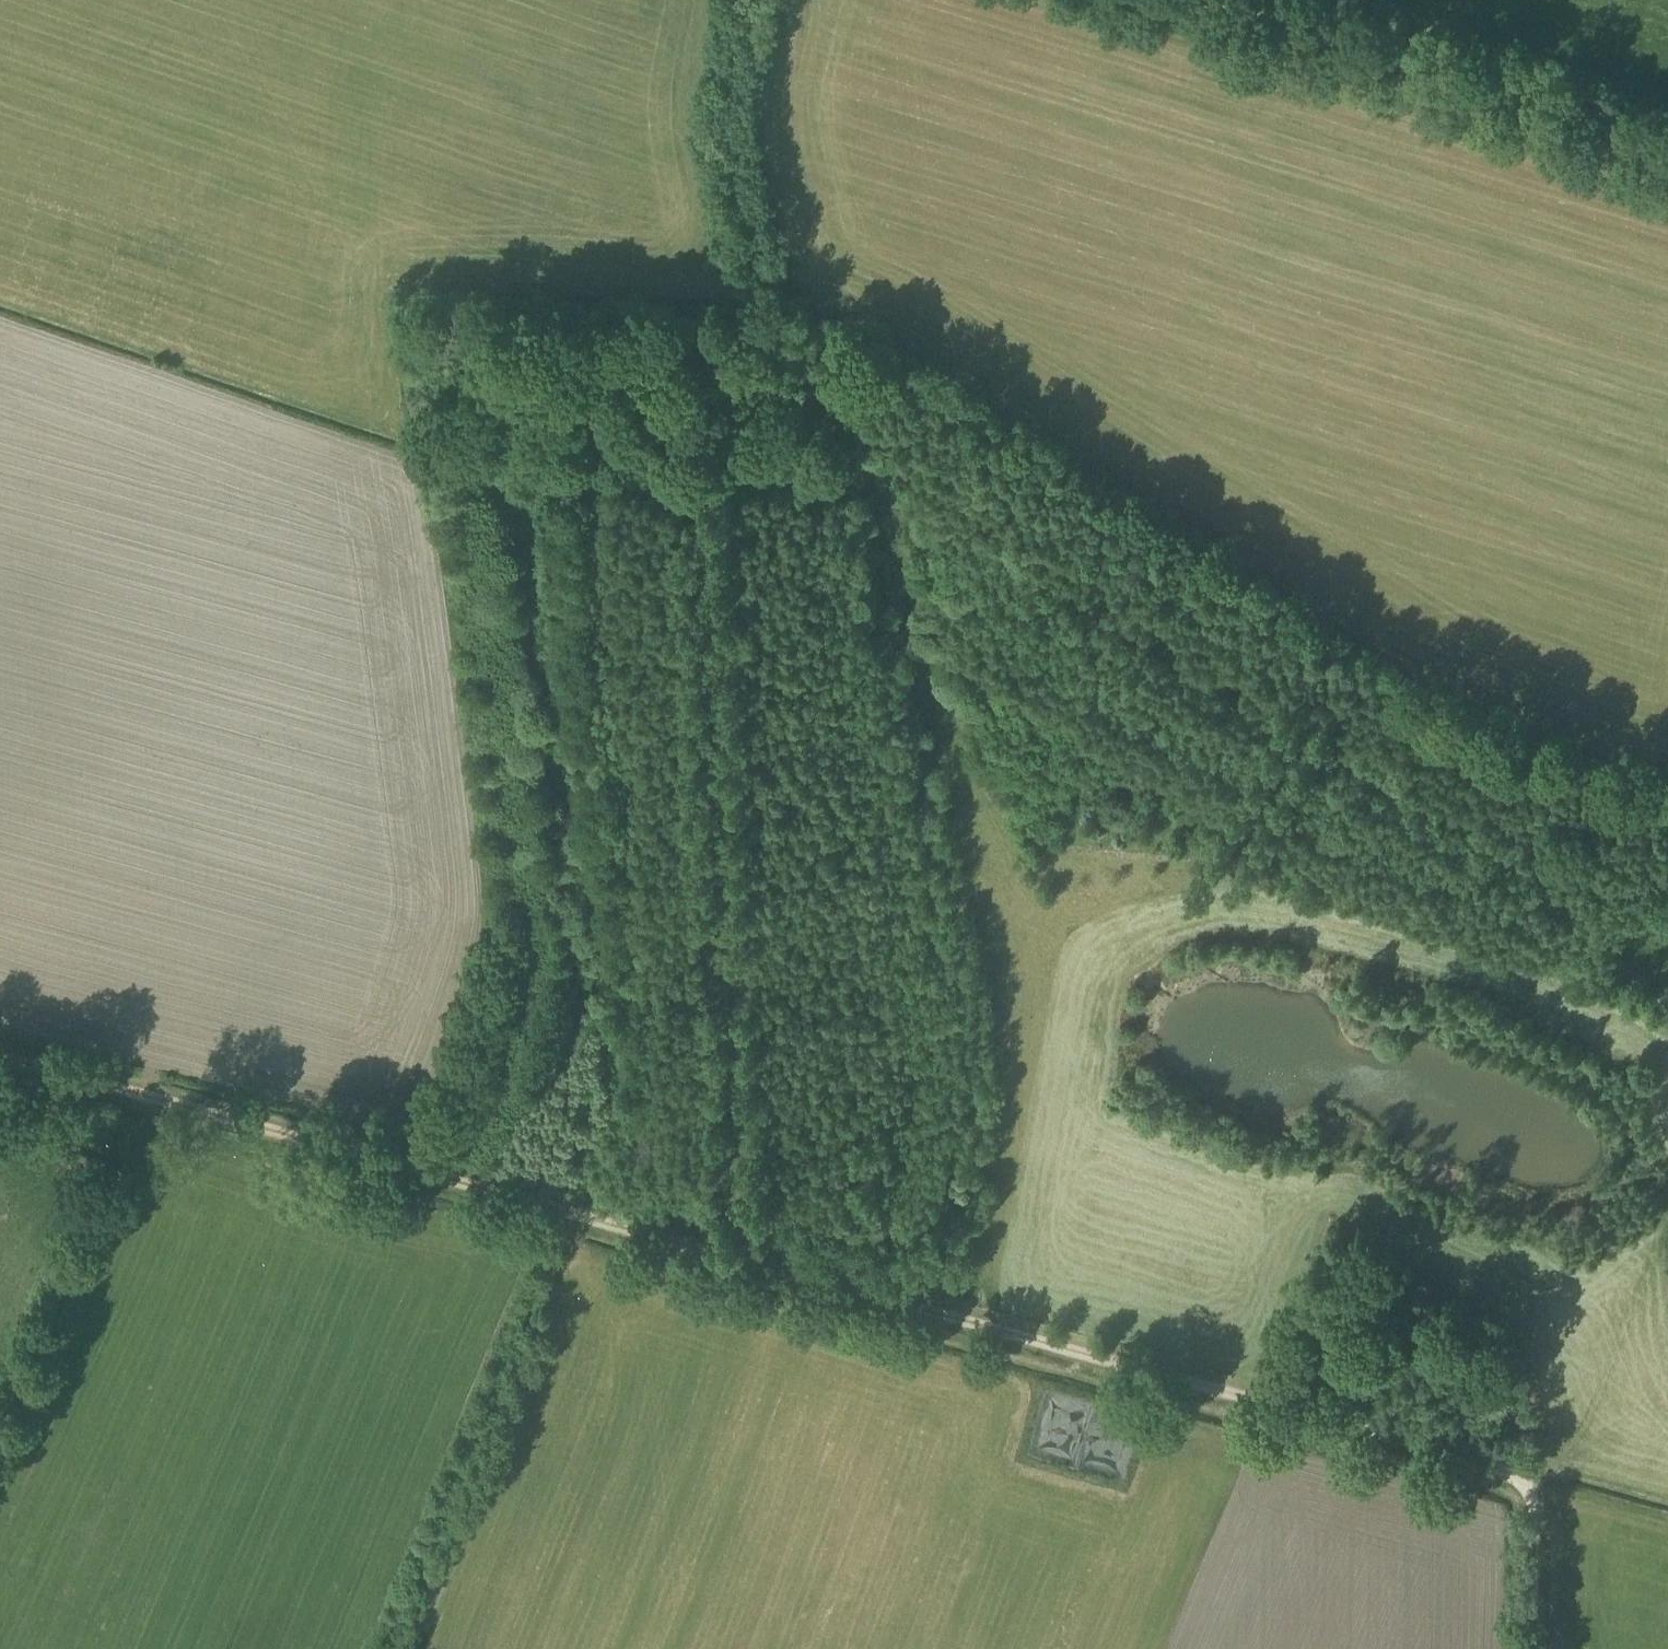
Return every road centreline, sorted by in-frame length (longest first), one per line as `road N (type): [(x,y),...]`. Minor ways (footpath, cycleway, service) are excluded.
road 1 (track): [(1528,1648),(1533,1514),(1520,1489),(1486,1468),(104,1090)]
road 2 (track): [(1210,0),(1667,136)]

